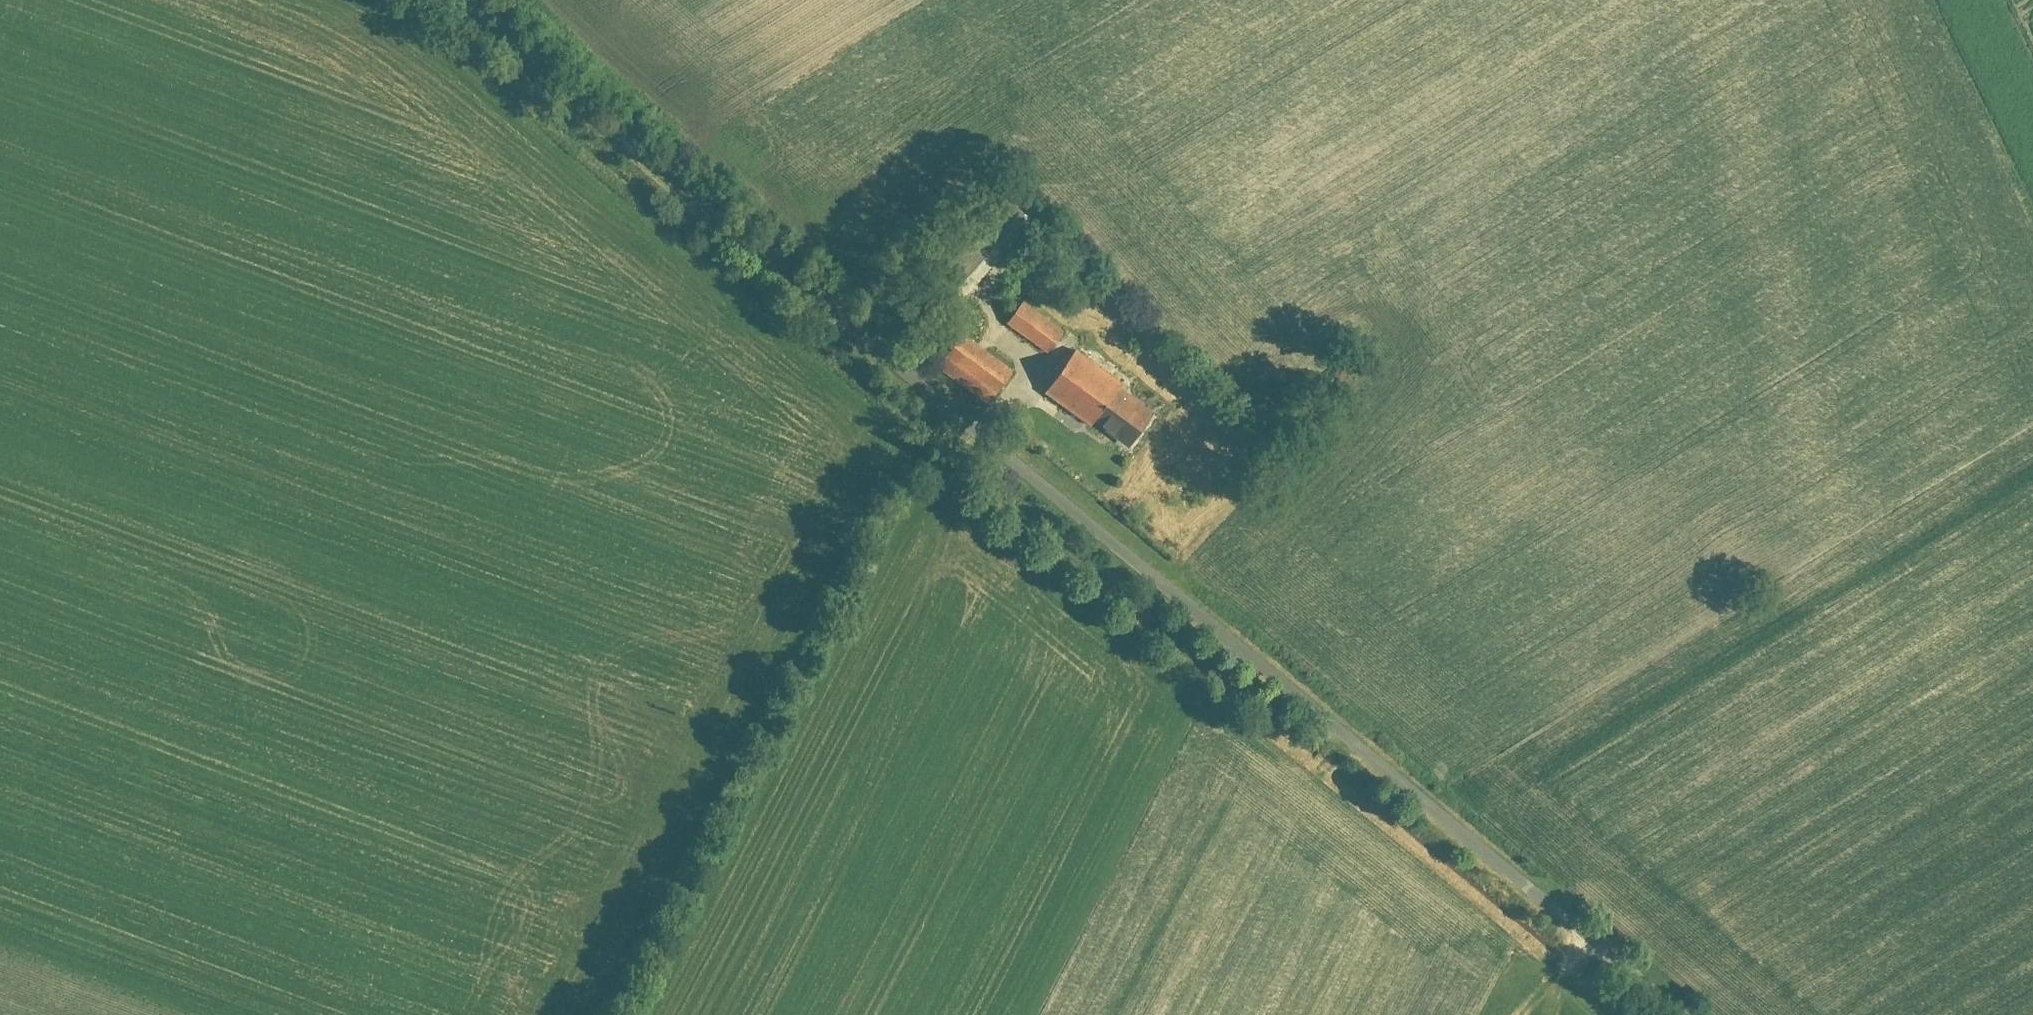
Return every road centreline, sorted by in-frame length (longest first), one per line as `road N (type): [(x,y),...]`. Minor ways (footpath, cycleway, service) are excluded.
road 1 (residential): [(1725,1014),(513,0)]

